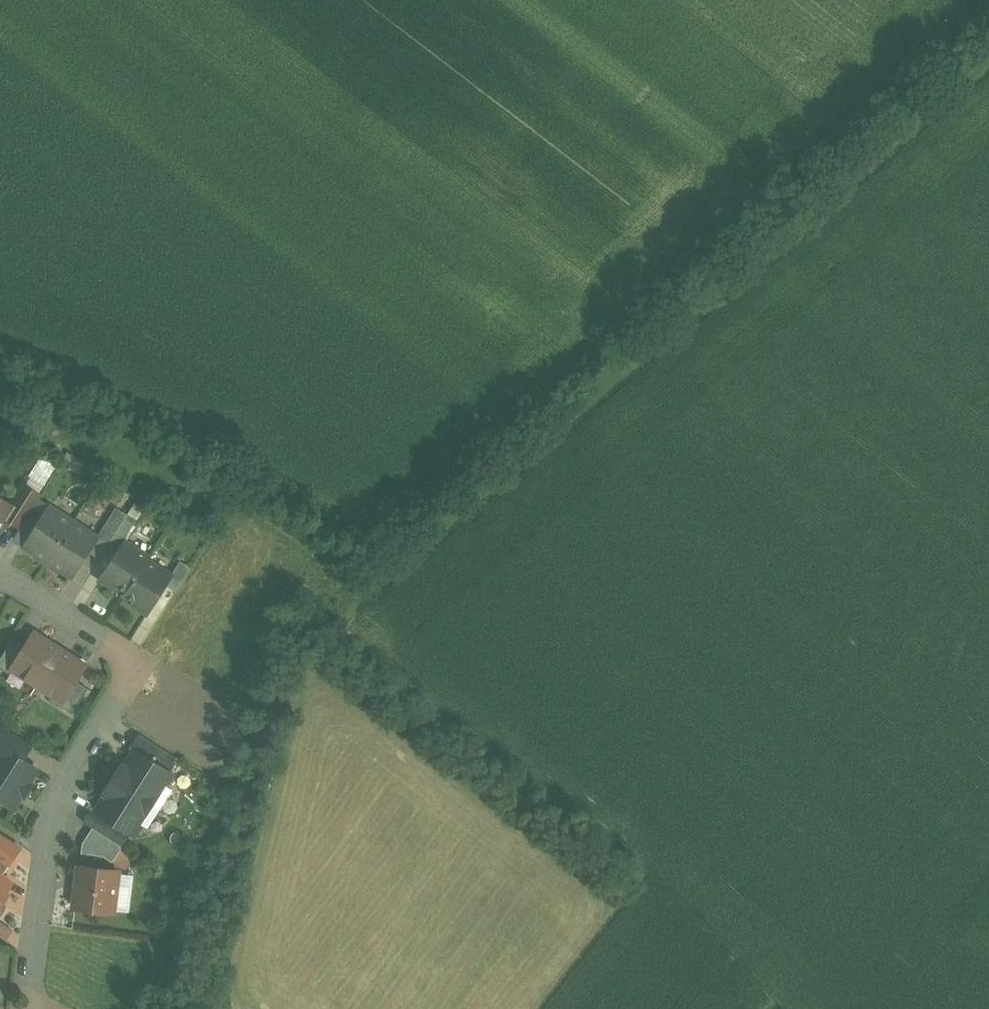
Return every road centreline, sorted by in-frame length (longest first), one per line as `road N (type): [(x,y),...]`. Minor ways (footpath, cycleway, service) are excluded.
road 1 (residential): [(0,574),(142,659),(59,793),(30,970),(40,1008)]

